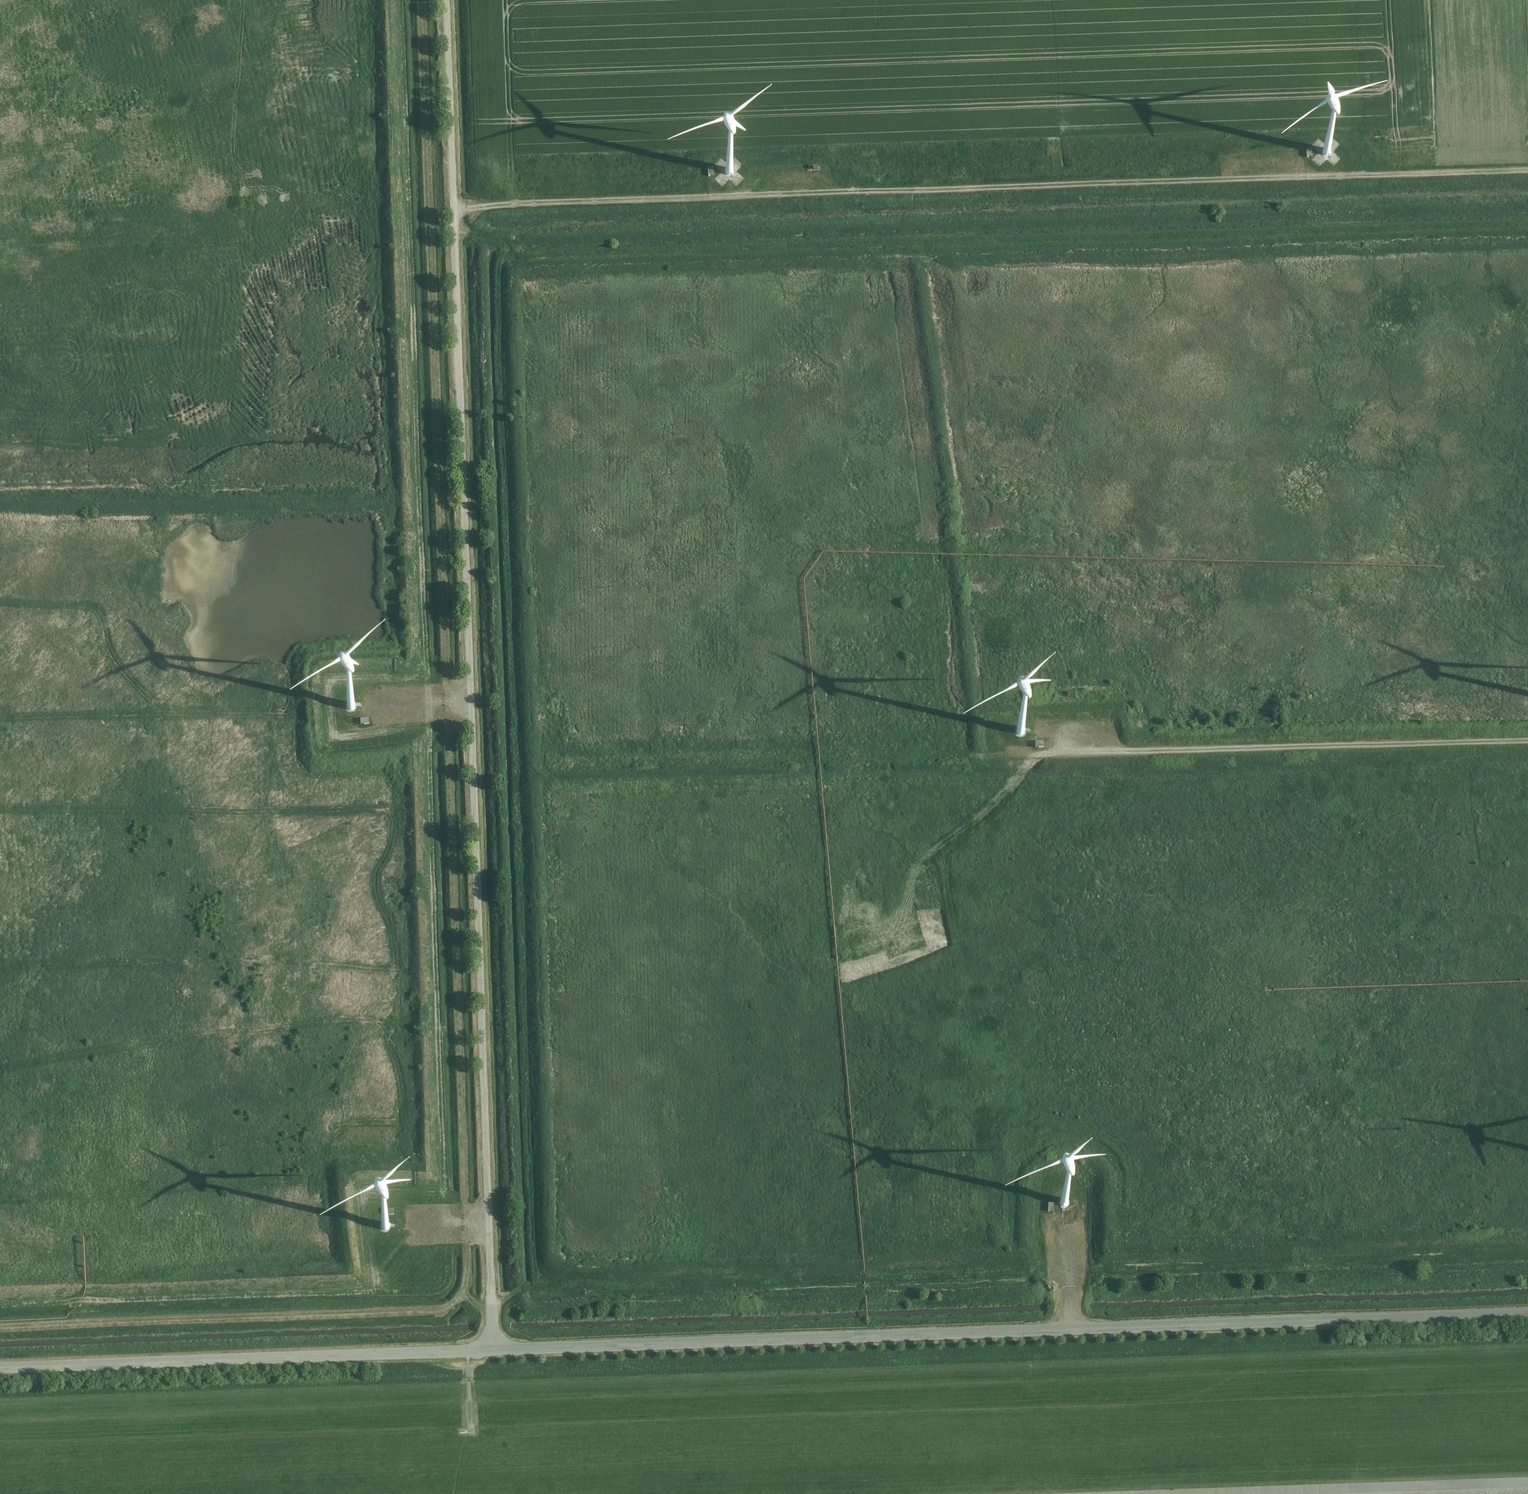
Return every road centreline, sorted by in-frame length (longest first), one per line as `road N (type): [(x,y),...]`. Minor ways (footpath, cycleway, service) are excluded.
road 1 (unclassified): [(495,1350),(445,0)]
road 2 (track): [(452,208),(1527,170)]
road 3 (unclassified): [(1527,1315),(495,1350)]
road 4 (track): [(1023,758),(1527,742)]
road 5 (unclassified): [(495,1350),(0,1368)]

